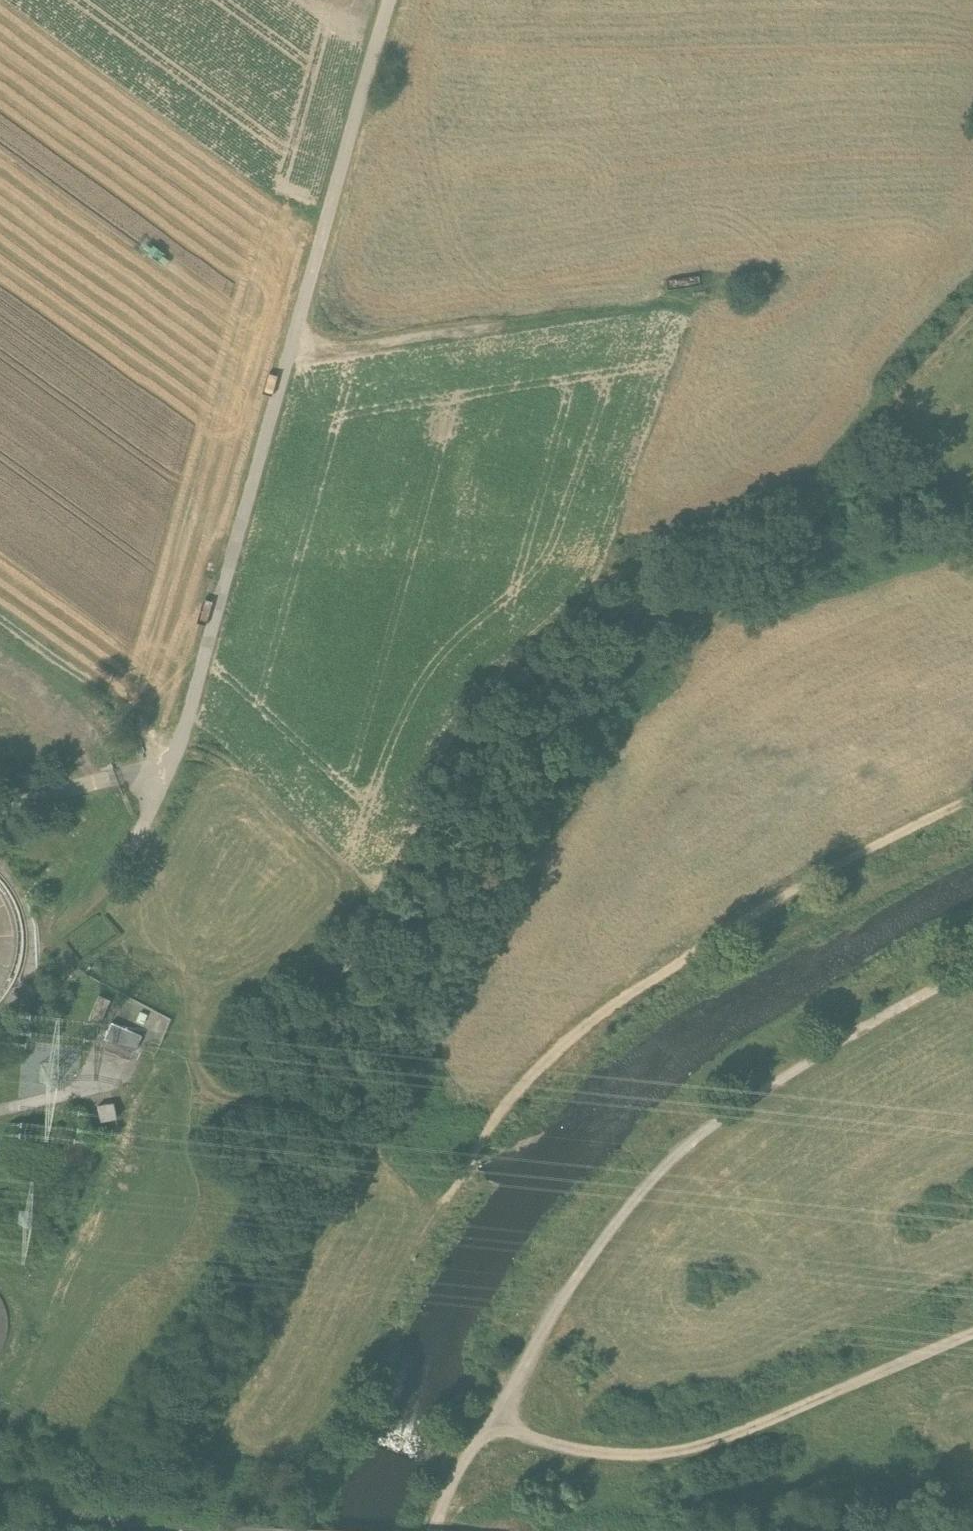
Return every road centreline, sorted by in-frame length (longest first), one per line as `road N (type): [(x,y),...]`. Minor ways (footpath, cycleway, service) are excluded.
road 1 (track): [(972,798),(928,816),(703,949),(519,1083),(364,1339),(296,1487)]
road 2 (track): [(972,971),(850,1034),(690,1141),(619,1214),(478,1431)]
road 3 (track): [(972,1339),(708,1446),(642,1457),(577,1455),(478,1431)]

